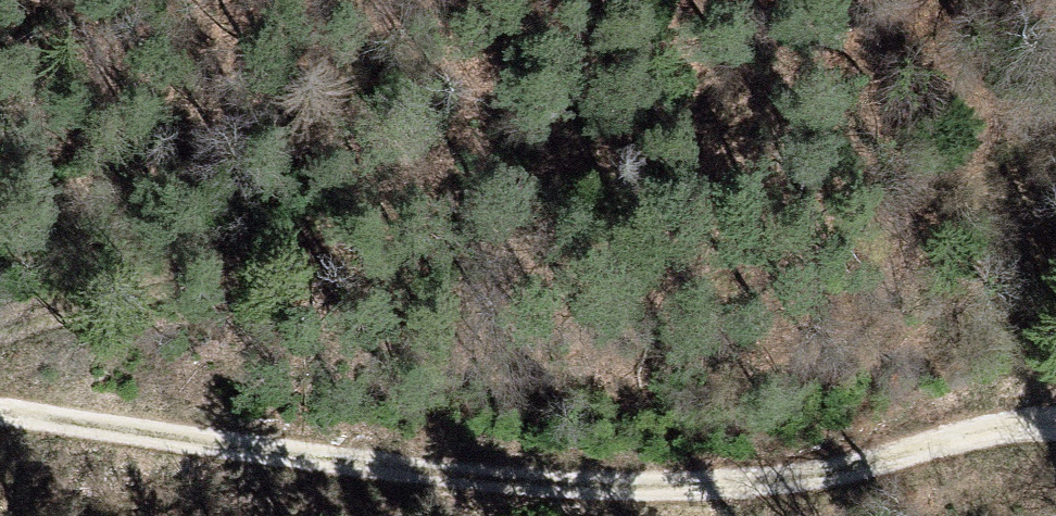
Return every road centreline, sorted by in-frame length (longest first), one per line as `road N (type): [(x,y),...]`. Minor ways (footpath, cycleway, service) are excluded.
road 1 (track): [(1055,422),(970,431),(854,465),(717,486),(448,485),(204,460),(0,424)]
road 2 (track): [(940,0),(659,128),(346,197),(114,278),(0,345)]

